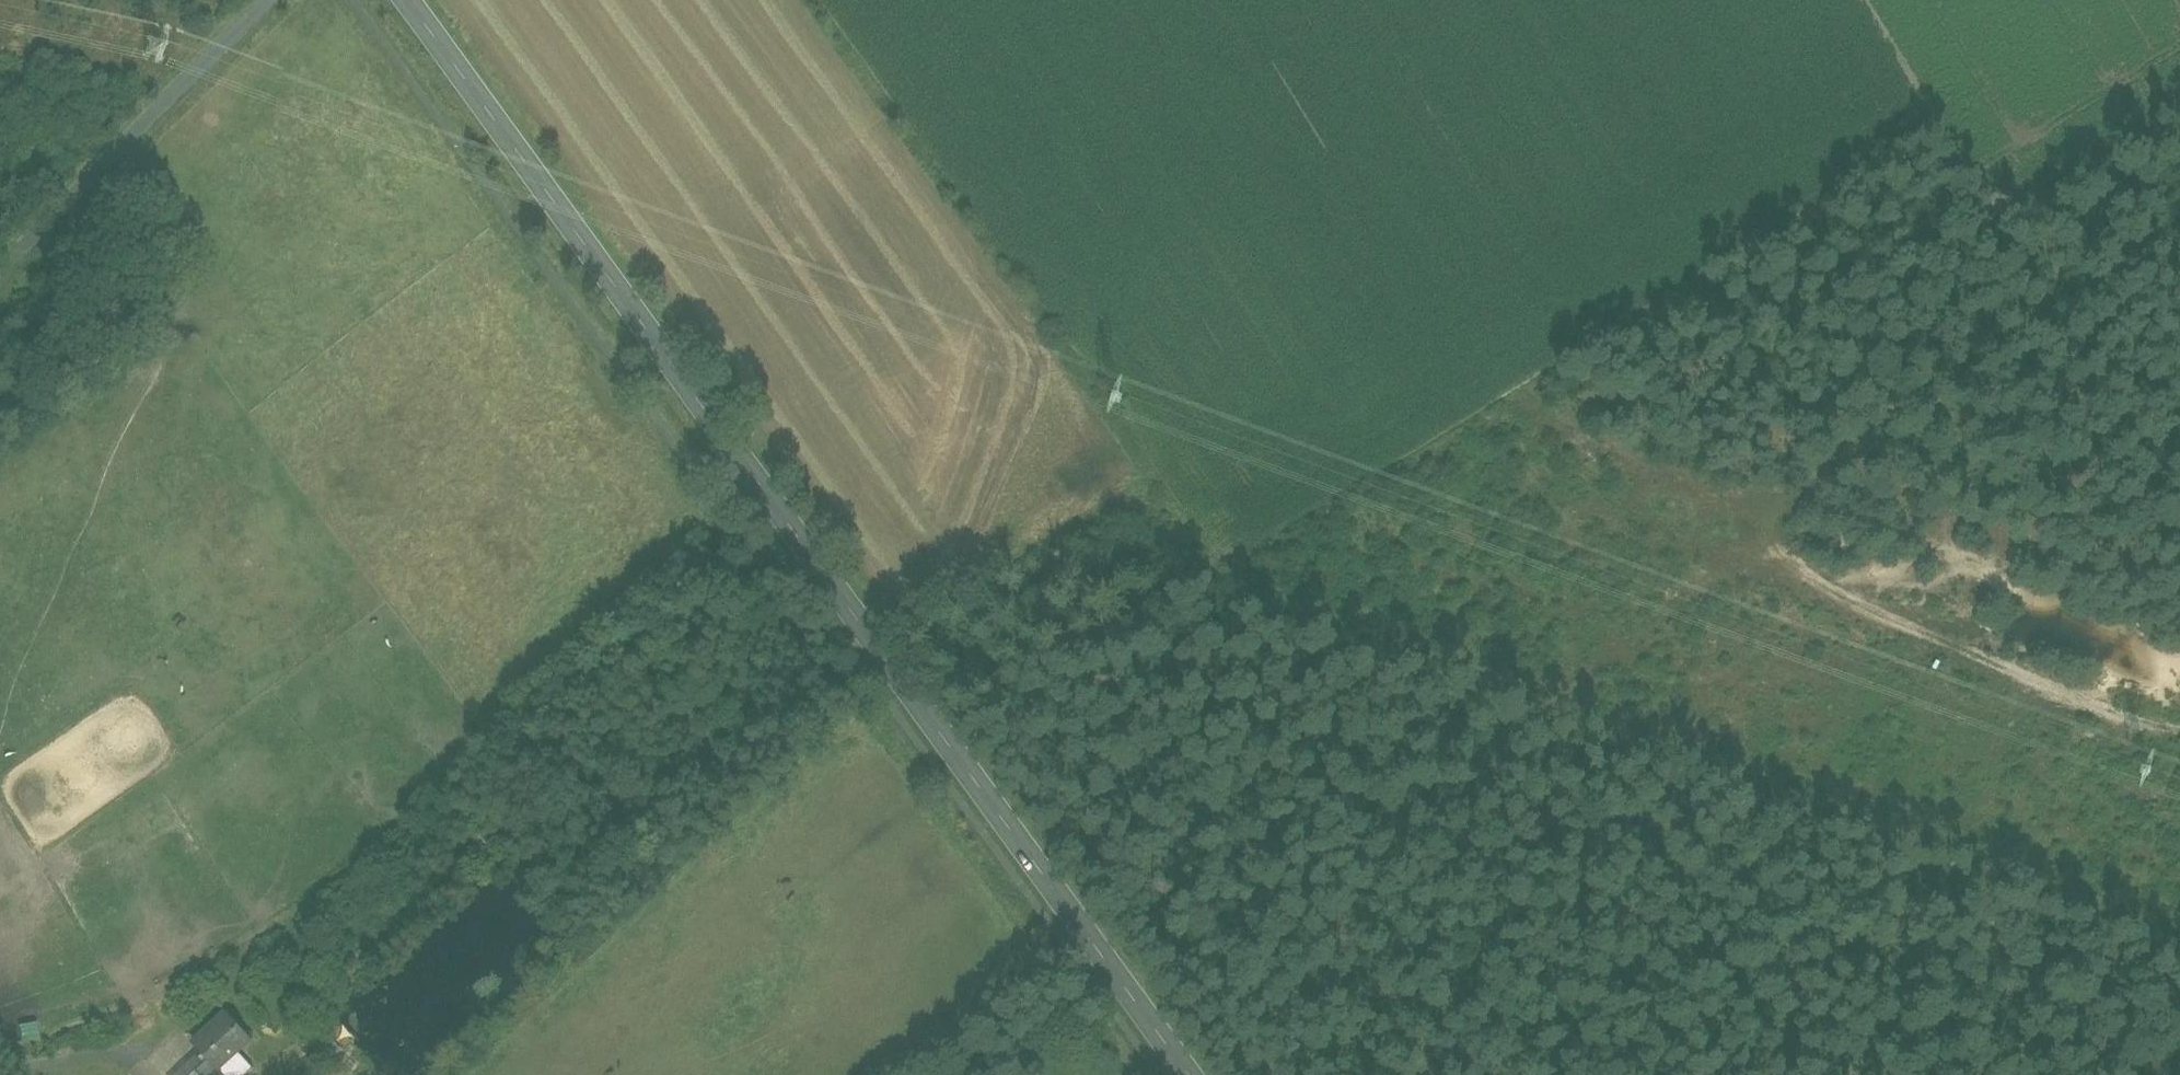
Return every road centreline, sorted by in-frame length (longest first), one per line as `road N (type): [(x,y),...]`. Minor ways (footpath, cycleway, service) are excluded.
road 1 (tertiary): [(406,0),(1183,1074)]
road 2 (unclassified): [(0,240),(261,0)]

